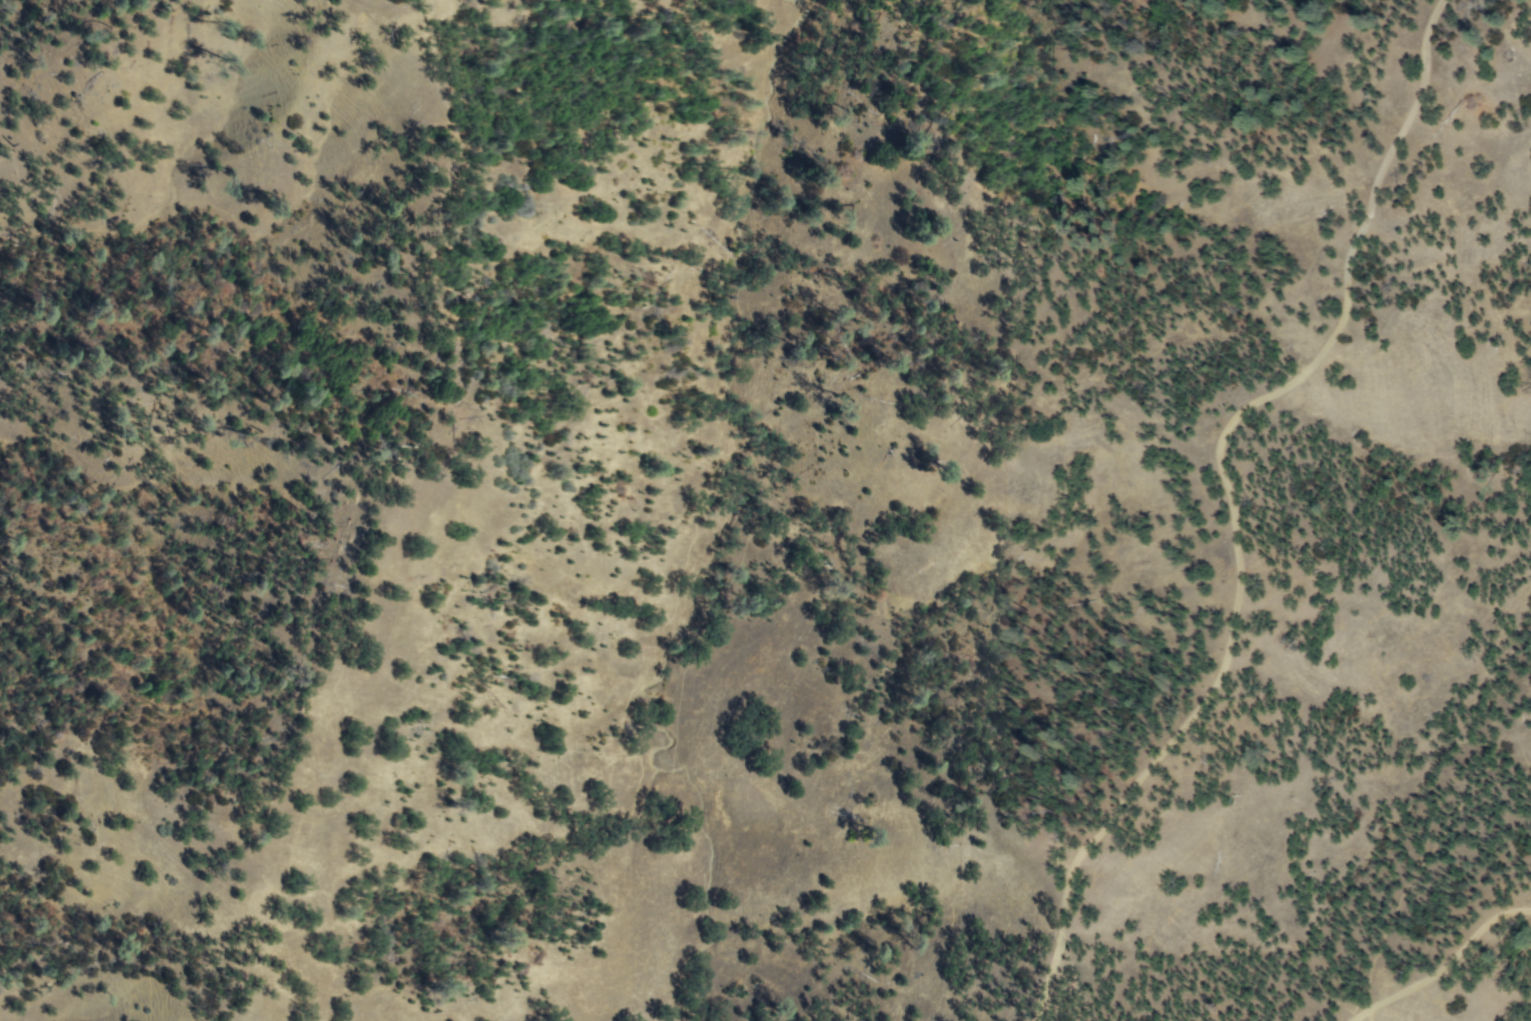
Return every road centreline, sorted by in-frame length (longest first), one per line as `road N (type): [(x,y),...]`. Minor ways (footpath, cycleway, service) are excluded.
road 1 (track): [(1373,1020),(1453,975),(1506,922),(1530,911)]

